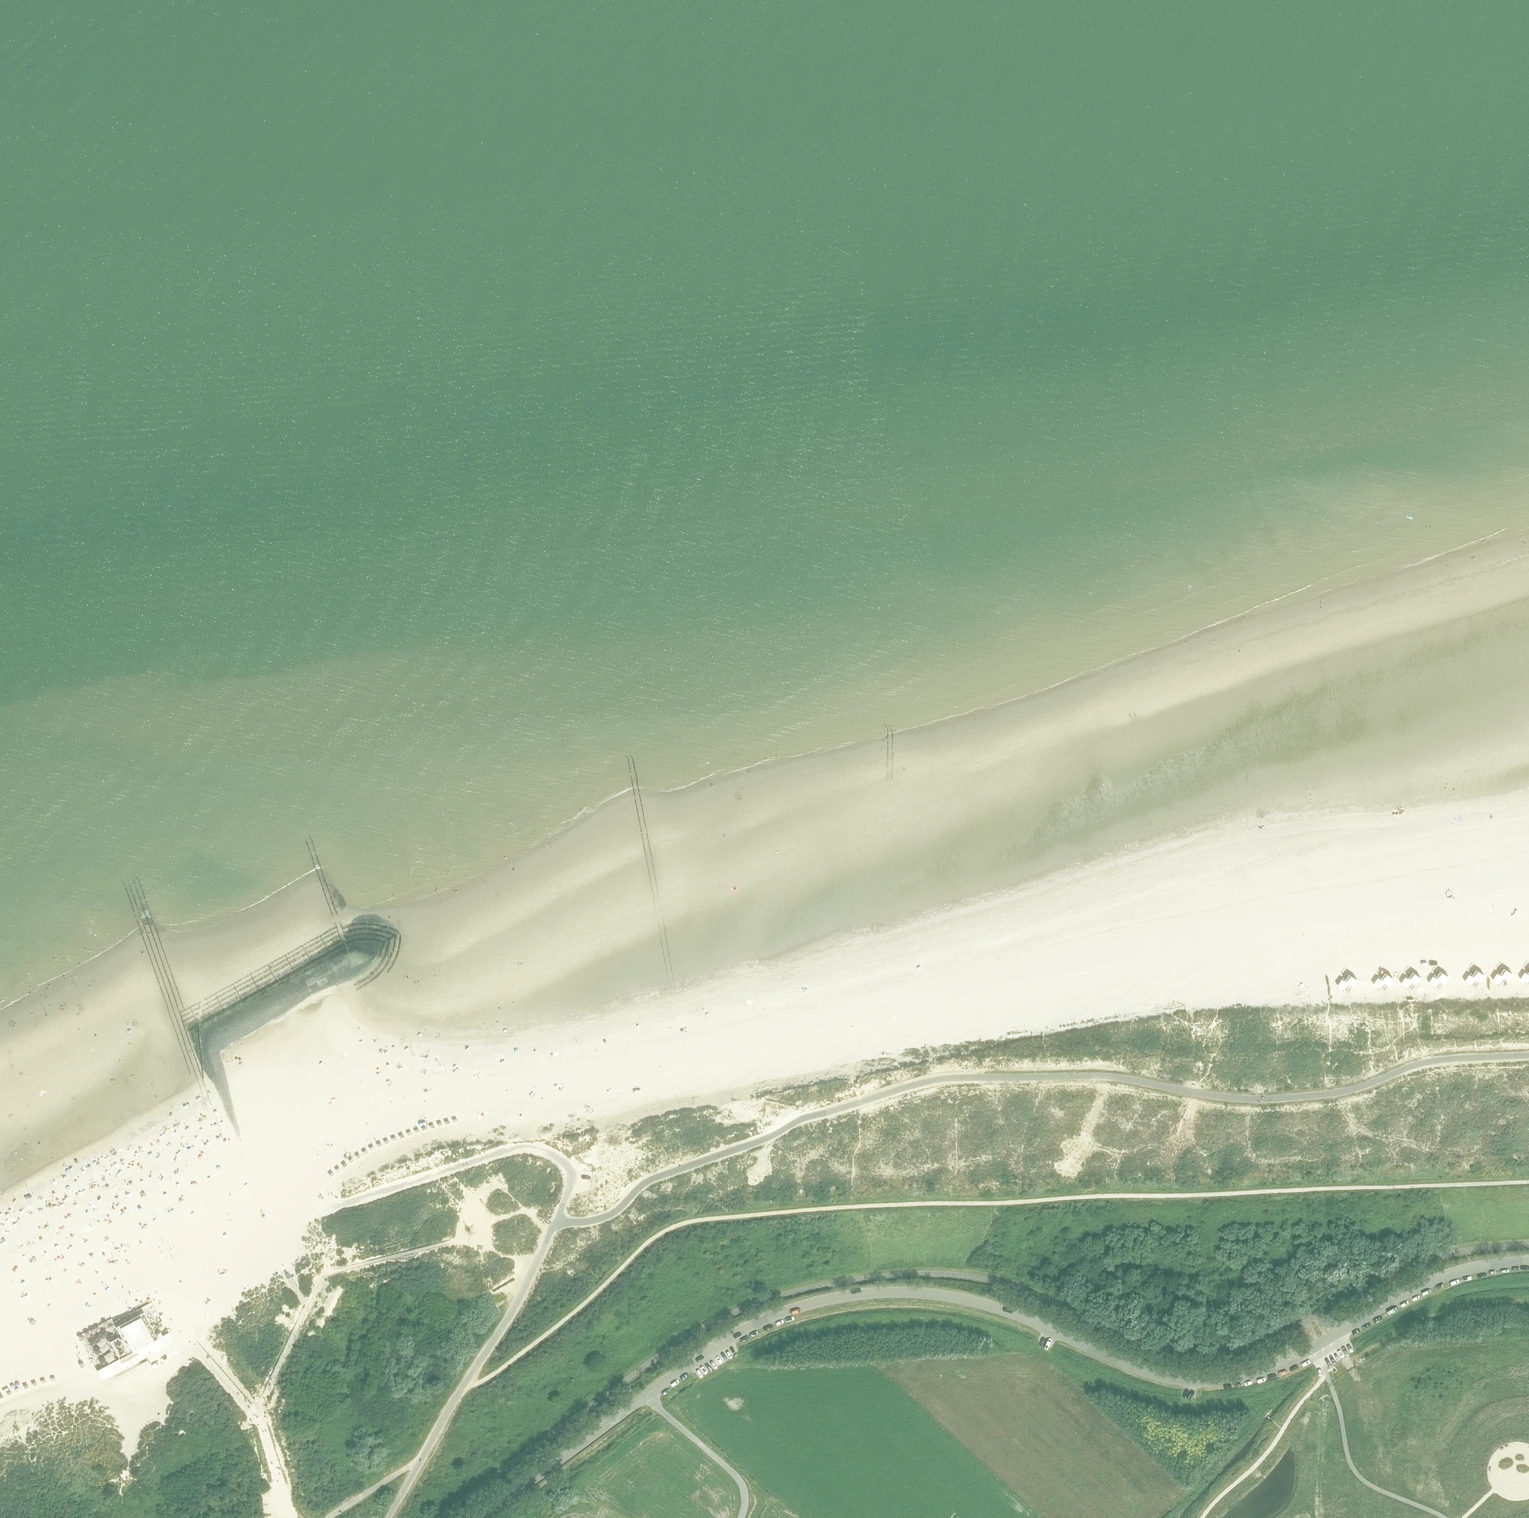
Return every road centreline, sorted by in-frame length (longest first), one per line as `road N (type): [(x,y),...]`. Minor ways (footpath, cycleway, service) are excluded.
road 1 (tertiary): [(481,1517),(726,1340),(813,1304),(881,1293),(946,1296),(1017,1316),(1137,1369),(1224,1382),(1278,1368),(1453,1274),(1528,1261)]
road 2 (track): [(460,1392),(542,1338),(645,1244),(693,1221),(917,1204),(1528,1183)]
road 3 (track): [(341,1205),(534,1147),(569,1171),(557,1223)]

